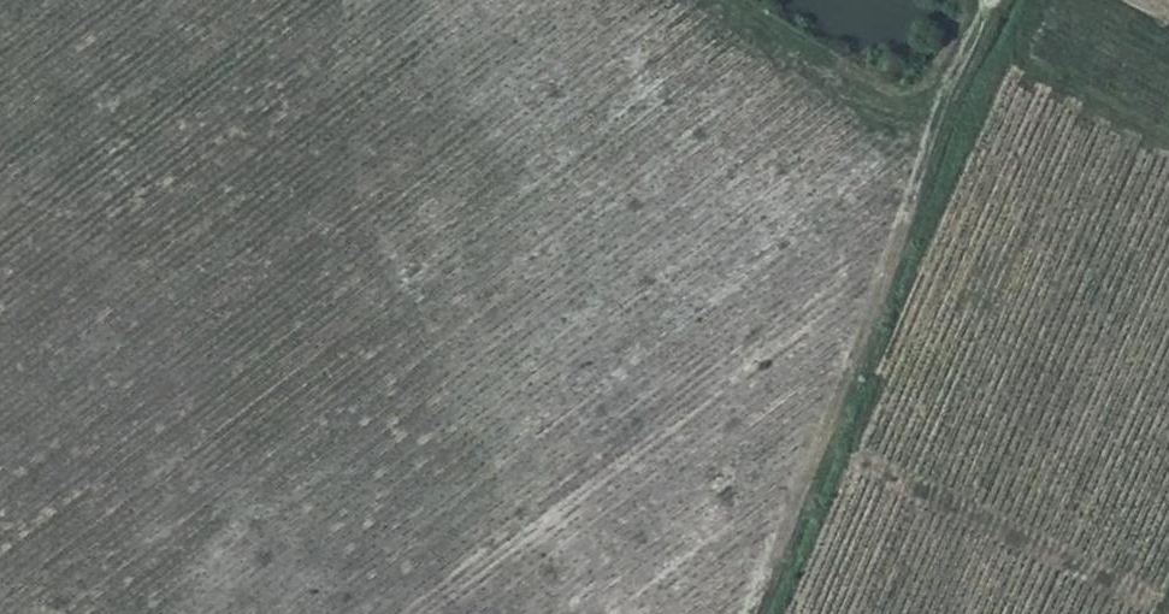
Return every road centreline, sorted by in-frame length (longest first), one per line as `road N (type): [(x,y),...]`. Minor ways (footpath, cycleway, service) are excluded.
road 1 (track): [(742,613),(946,121),(1010,0)]

